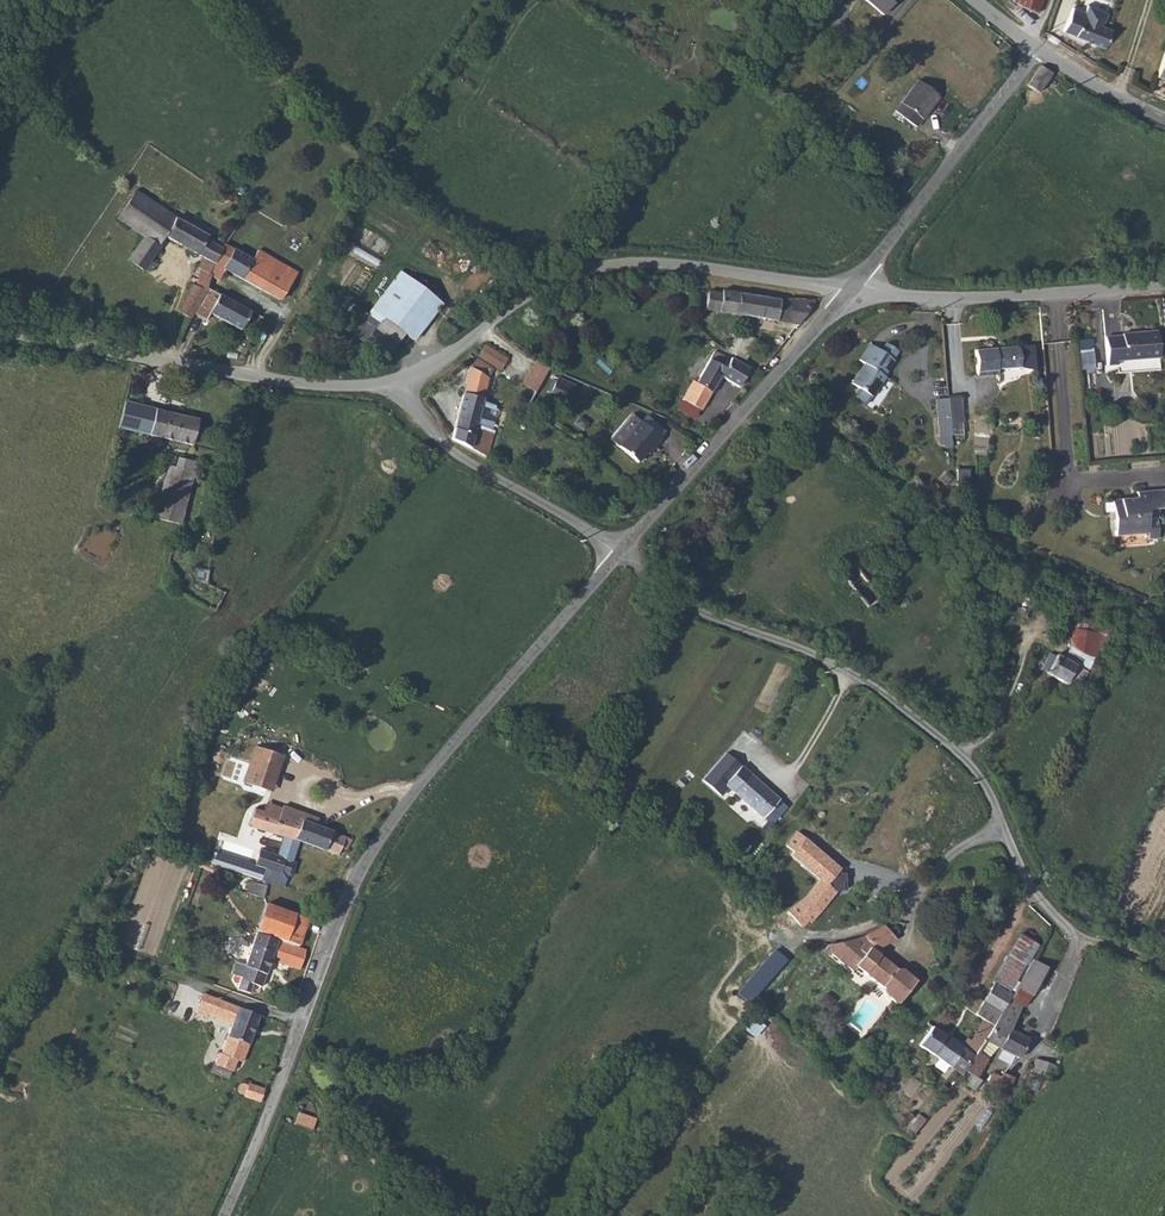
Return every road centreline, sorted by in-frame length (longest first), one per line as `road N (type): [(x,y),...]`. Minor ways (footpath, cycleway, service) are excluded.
road 1 (unclassified): [(230,1215),(346,900),(502,686),(620,553)]
road 2 (unclassified): [(398,386),(485,324),(596,267),(675,266),(851,289)]
road 3 (unclassified): [(0,340),(272,380),(398,386)]
road 4 (unclassified): [(620,553),(851,289)]
road 5 (unclassified): [(851,289),(970,302),(1164,283)]
road 6 (unclassified): [(851,289),(1034,53)]
road 7 (unclassified): [(398,386),(473,467),(620,553)]
road 8 (residential): [(997,812),(1029,892),(1075,939),(1031,1056)]
road 9 (residential): [(620,553),(634,577),(681,607),(819,657),(850,677)]
road 10 (residential): [(997,812),(987,838),(939,870),(910,914),(906,953)]
road 11 (residential): [(962,755),(995,726),(1015,681),(1023,624)]
road 12 (unclassified): [(1034,53),(1164,114)]
road 13 (residential): [(850,677),(962,755)]
road 14 (residential): [(850,677),(786,783)]

